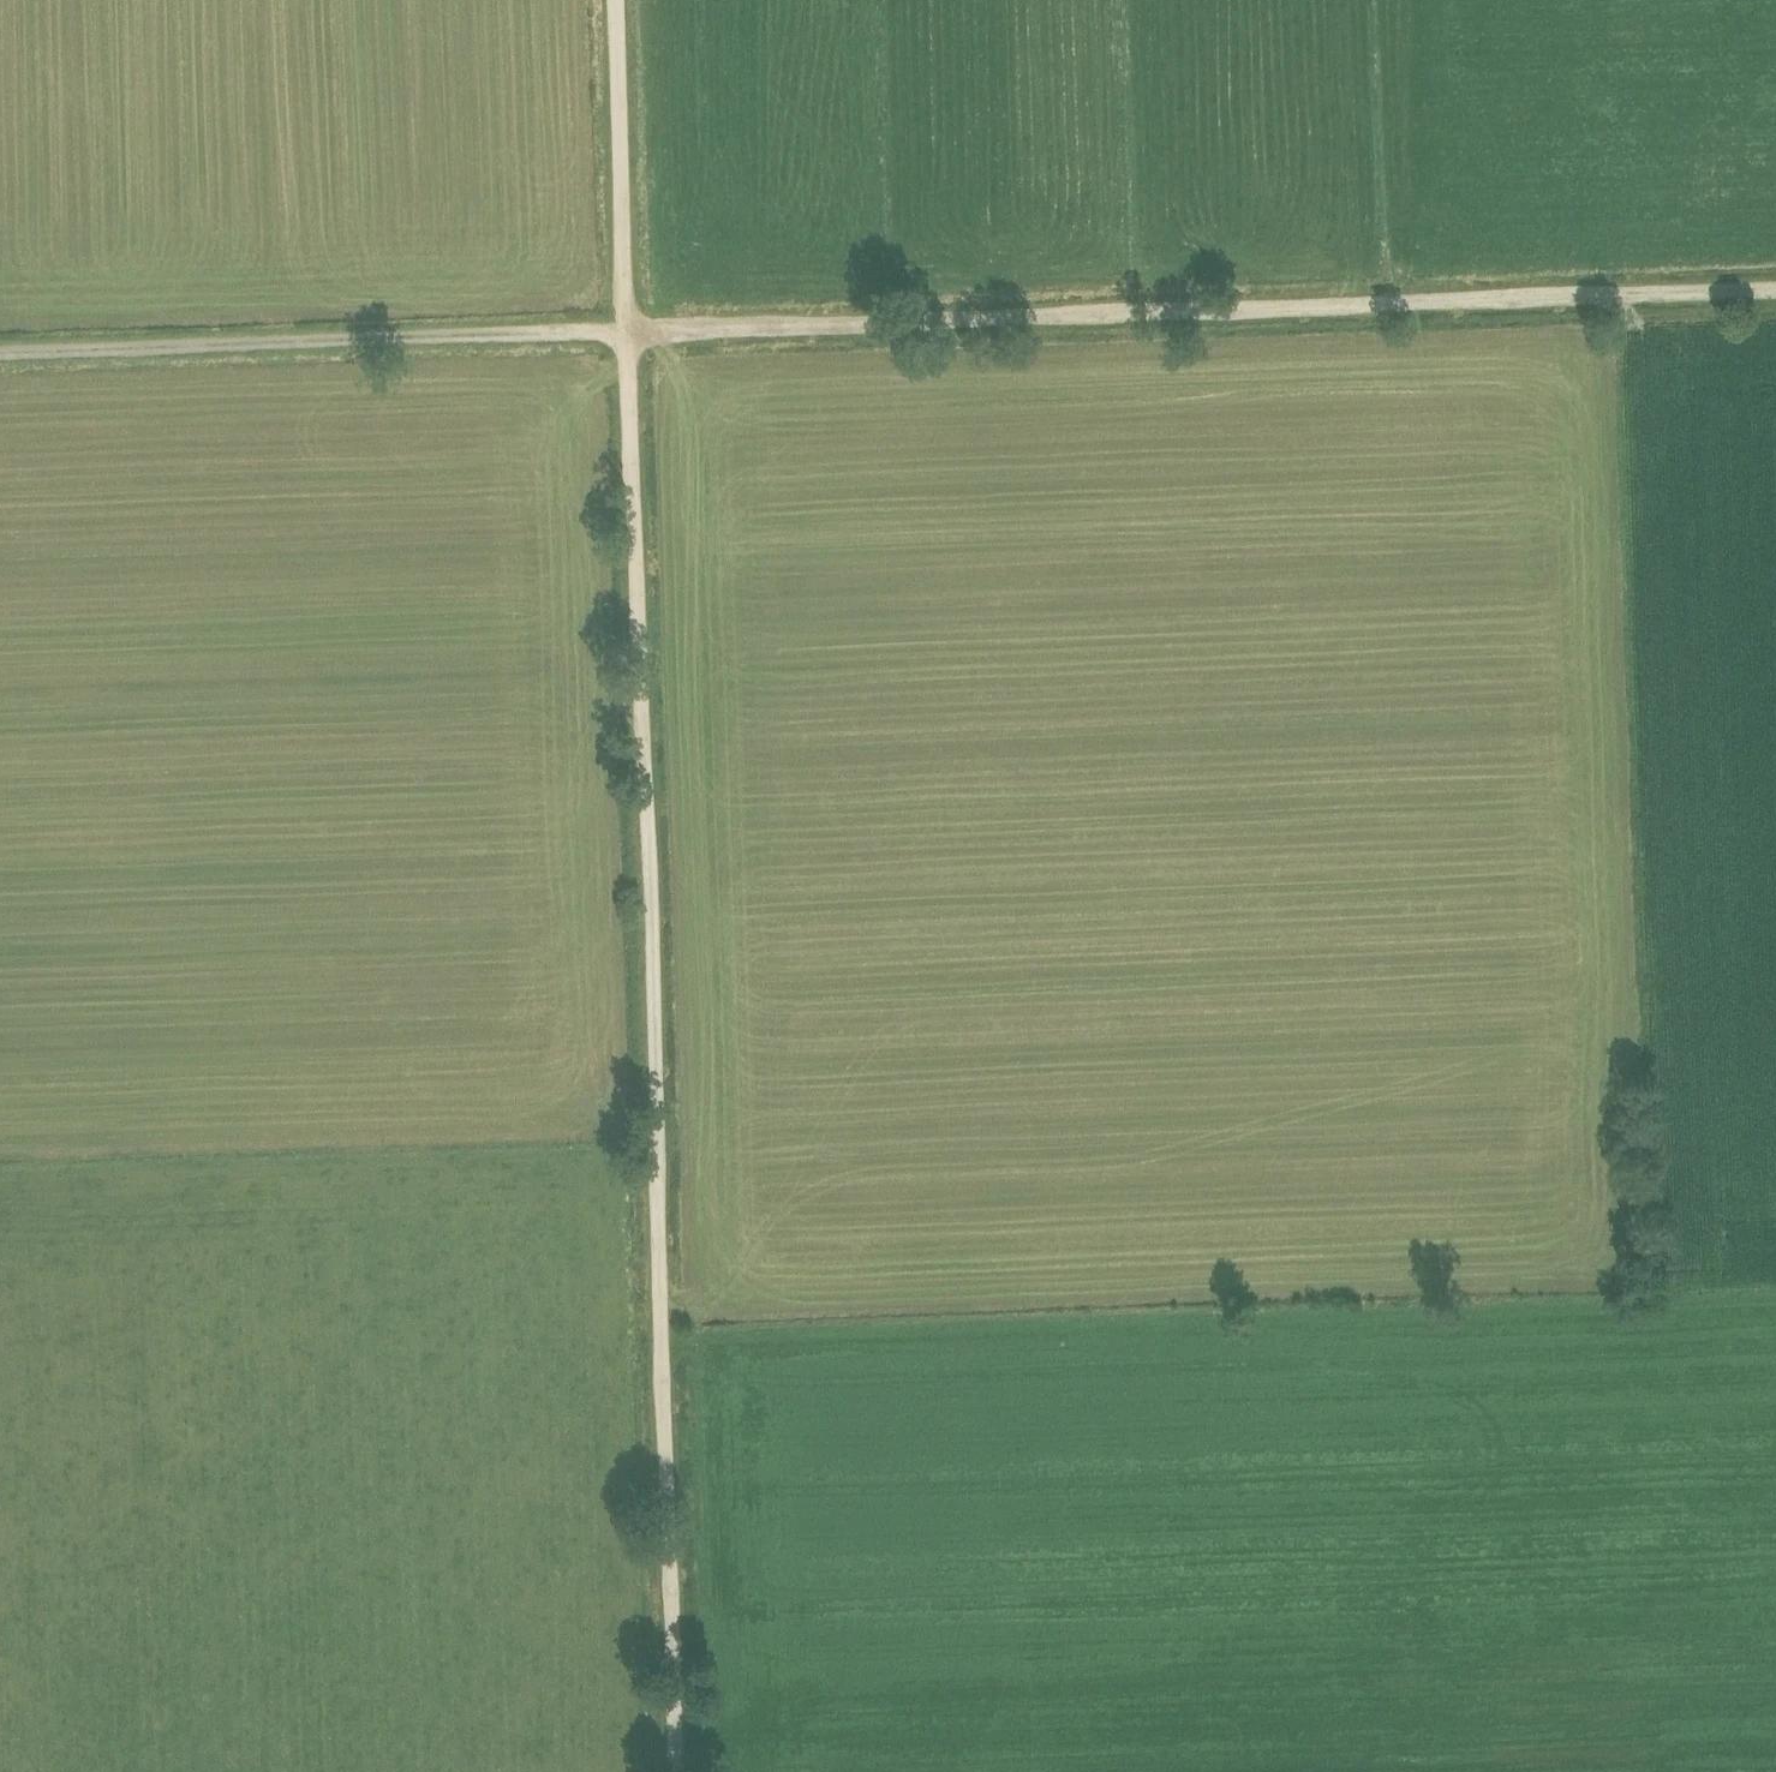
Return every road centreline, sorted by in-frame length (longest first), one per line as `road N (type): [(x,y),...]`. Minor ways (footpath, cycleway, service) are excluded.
road 1 (track): [(675,1771),(627,331)]
road 2 (track): [(627,331),(1775,294)]
road 3 (track): [(0,357),(627,331)]
road 4 (track): [(627,331),(614,0)]

